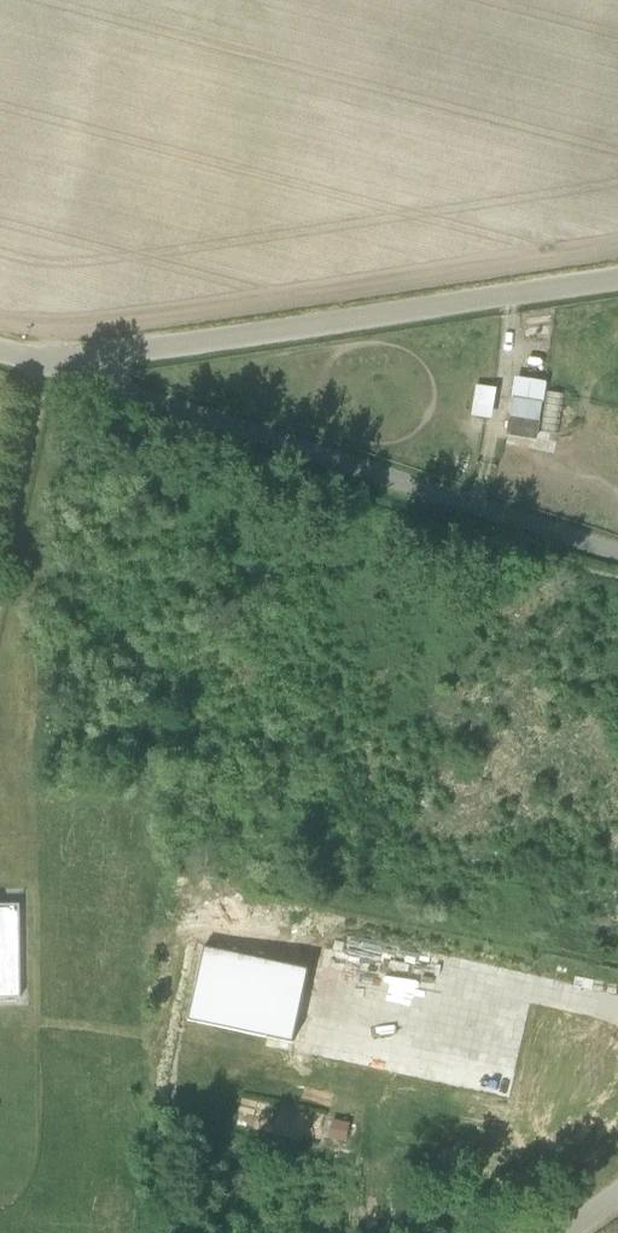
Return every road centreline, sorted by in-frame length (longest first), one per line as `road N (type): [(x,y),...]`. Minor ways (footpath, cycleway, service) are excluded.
road 1 (unclassified): [(617,553),(45,367)]
road 2 (unclassified): [(45,367),(617,278)]
road 3 (unclassified): [(0,591),(45,367)]

